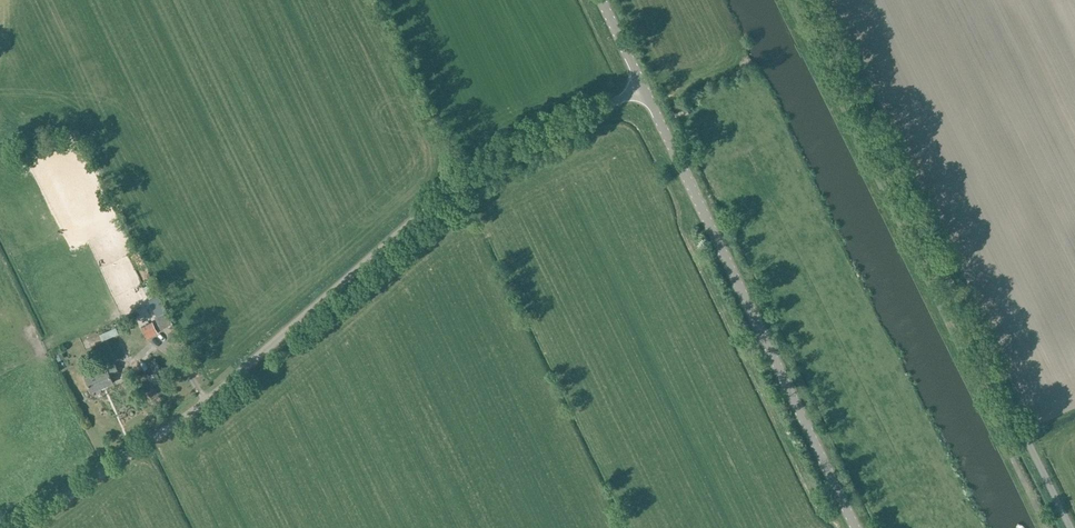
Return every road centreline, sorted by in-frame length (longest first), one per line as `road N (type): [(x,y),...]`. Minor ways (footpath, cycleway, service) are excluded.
road 1 (unclassified): [(29,527),(213,404),(470,177),(644,93)]
road 2 (unclassified): [(812,0),(1069,527)]
road 3 (tertiary): [(853,527),(644,93)]

